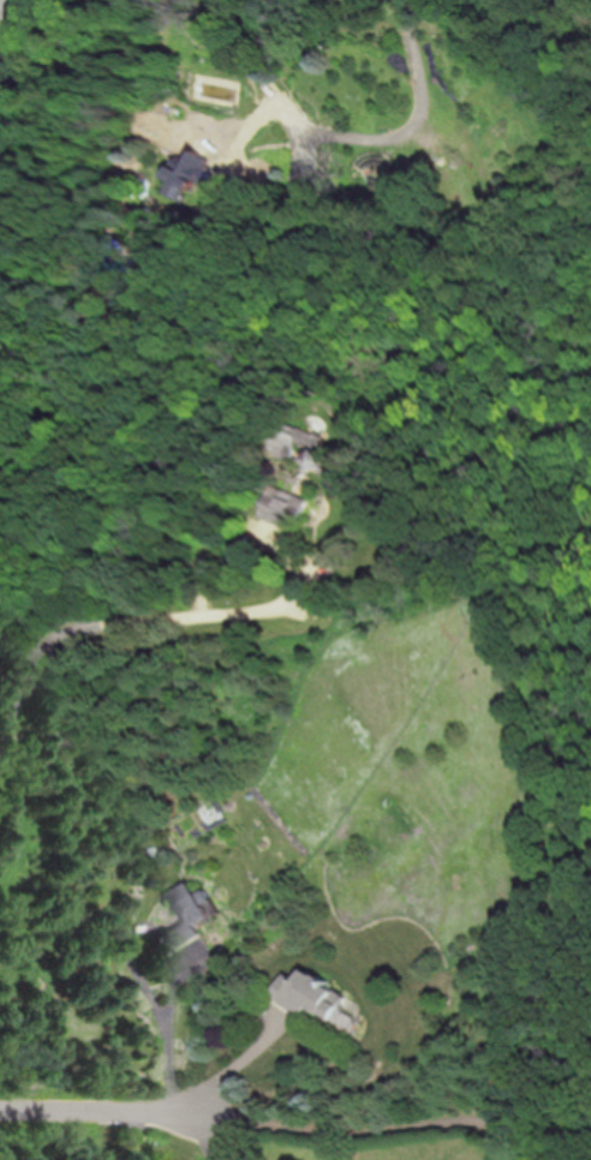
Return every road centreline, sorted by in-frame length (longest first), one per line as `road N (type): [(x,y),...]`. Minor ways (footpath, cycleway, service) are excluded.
road 1 (residential): [(0,757),(30,681),(56,640),(92,626),(277,616),(318,555)]
road 2 (residential): [(0,1115),(211,1114)]

